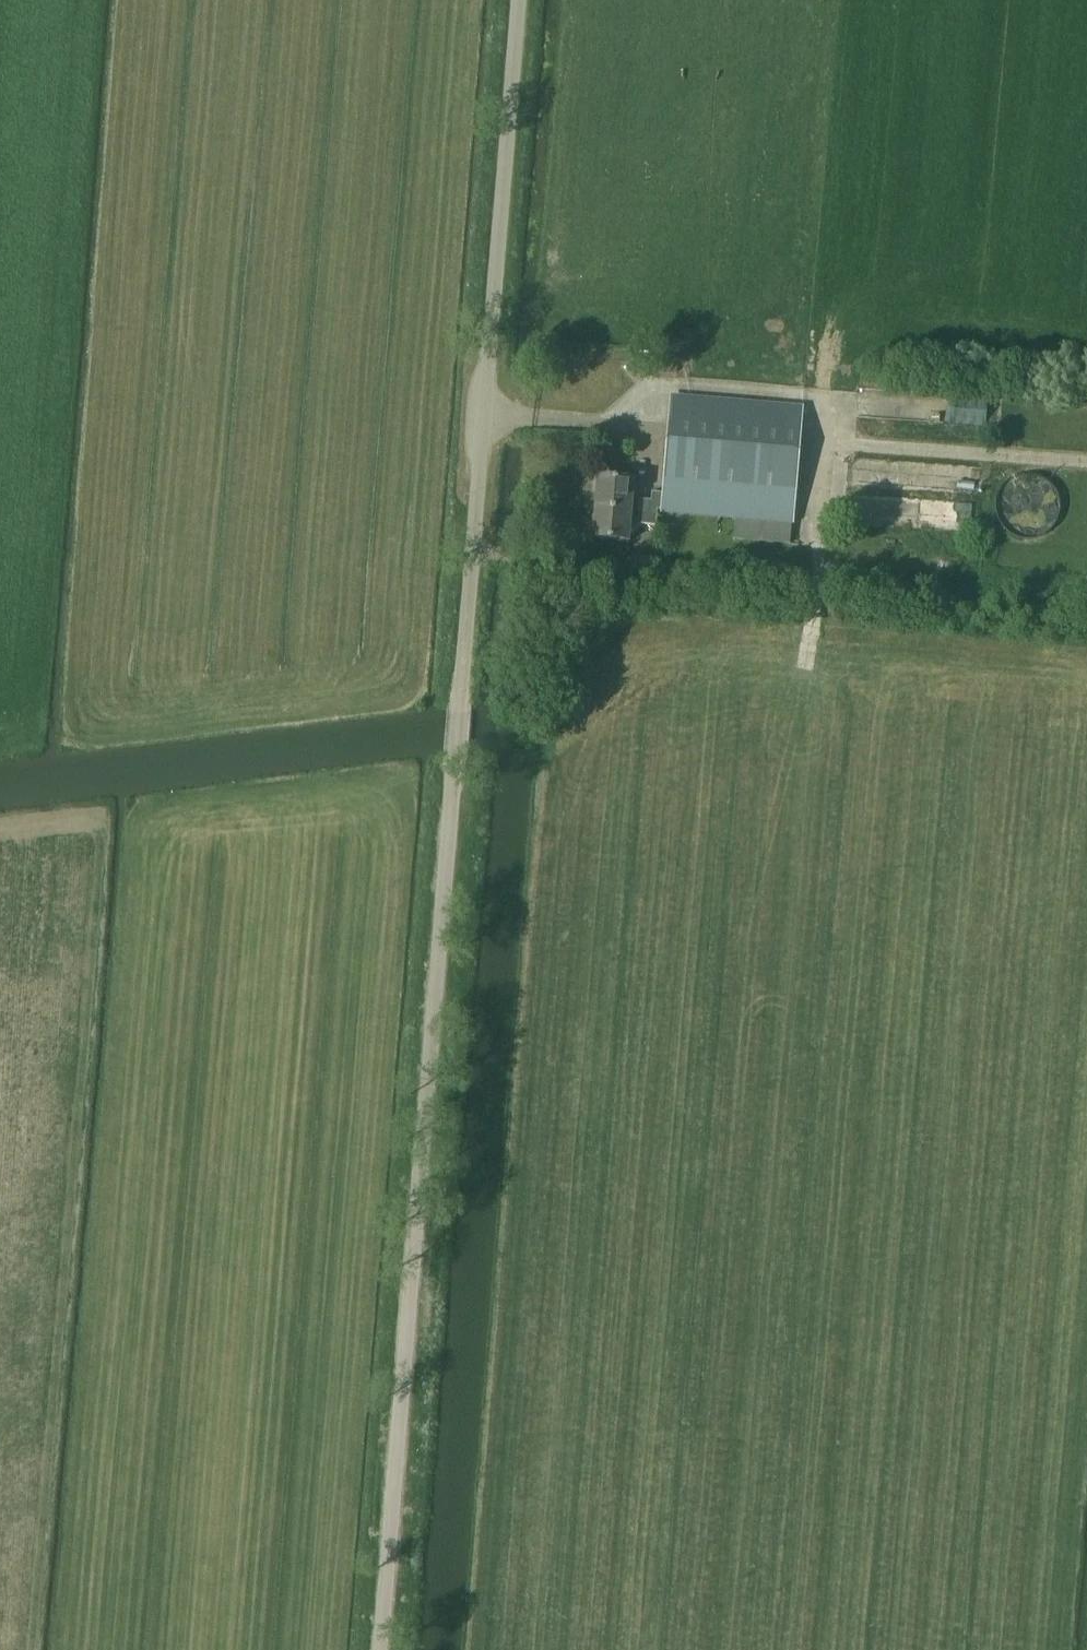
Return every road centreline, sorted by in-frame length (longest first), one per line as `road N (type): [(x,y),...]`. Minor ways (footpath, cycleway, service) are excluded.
road 1 (unclassified): [(383,1649),(461,759)]
road 2 (unclassified): [(521,0),(461,759)]

